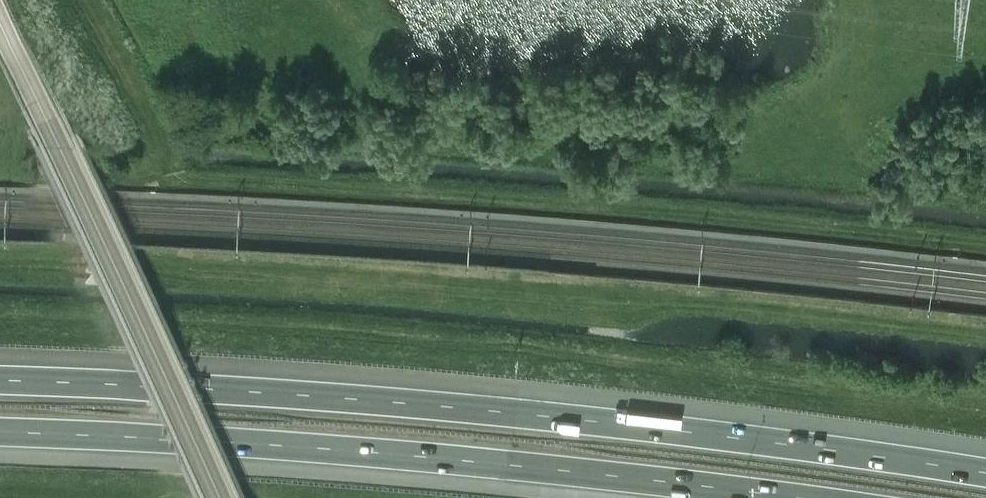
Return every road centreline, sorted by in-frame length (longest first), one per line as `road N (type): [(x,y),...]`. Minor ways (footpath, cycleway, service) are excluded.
road 1 (motorway): [(985,473),(784,443),(263,393),(0,381)]
road 2 (motorway): [(0,432),(261,445),(789,497)]
road 3 (unclassified): [(216,497),(0,23)]

